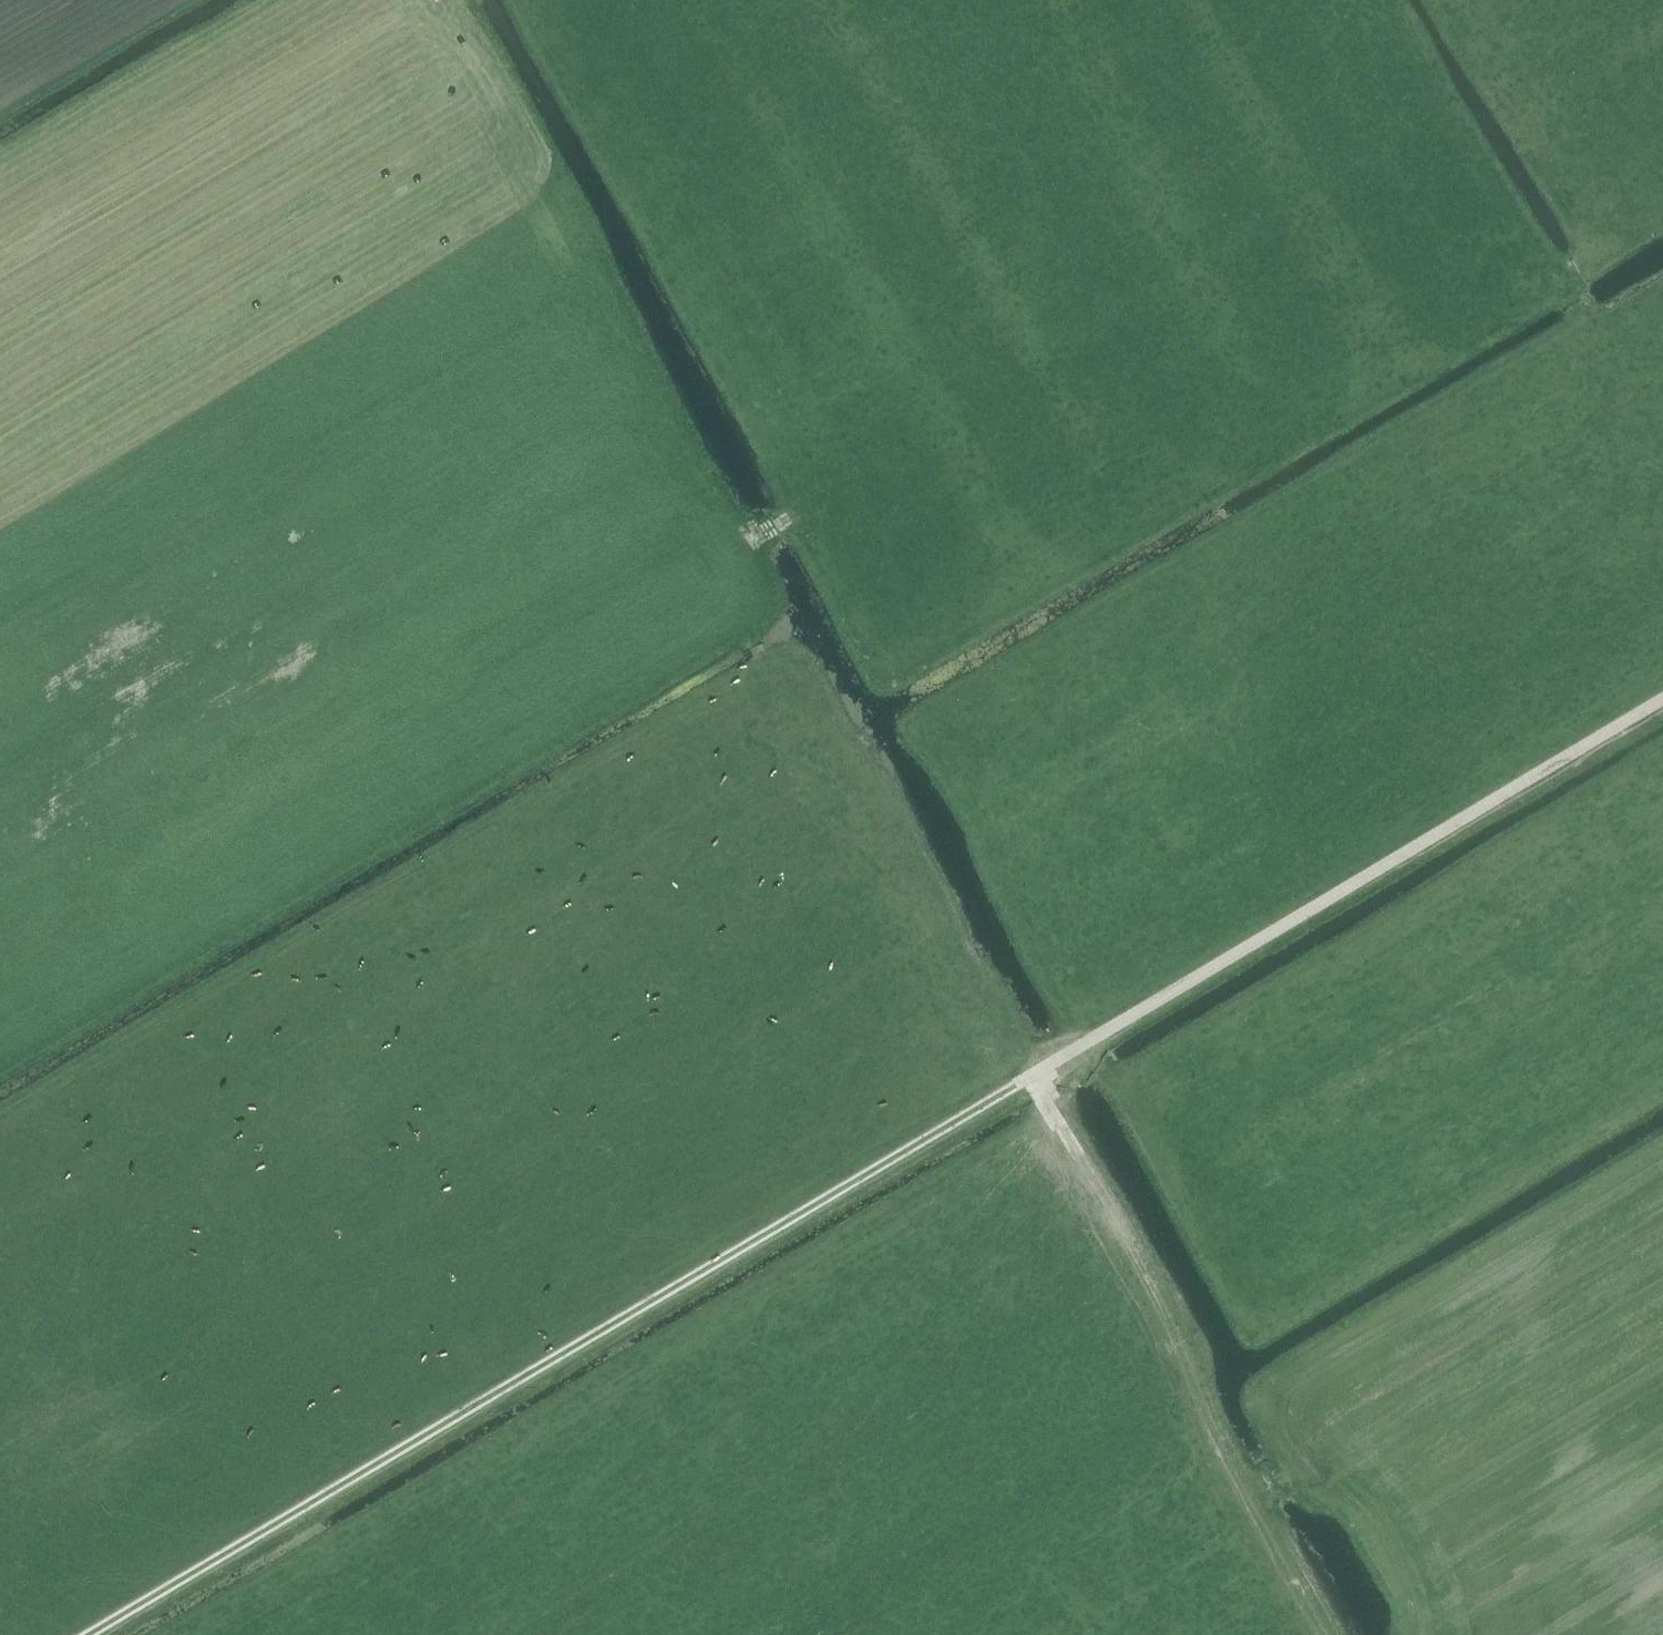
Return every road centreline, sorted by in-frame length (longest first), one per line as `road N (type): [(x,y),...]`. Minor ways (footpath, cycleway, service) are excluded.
road 1 (track): [(1029,1078),(91,1634)]
road 2 (track): [(1029,1078),(1662,699)]

